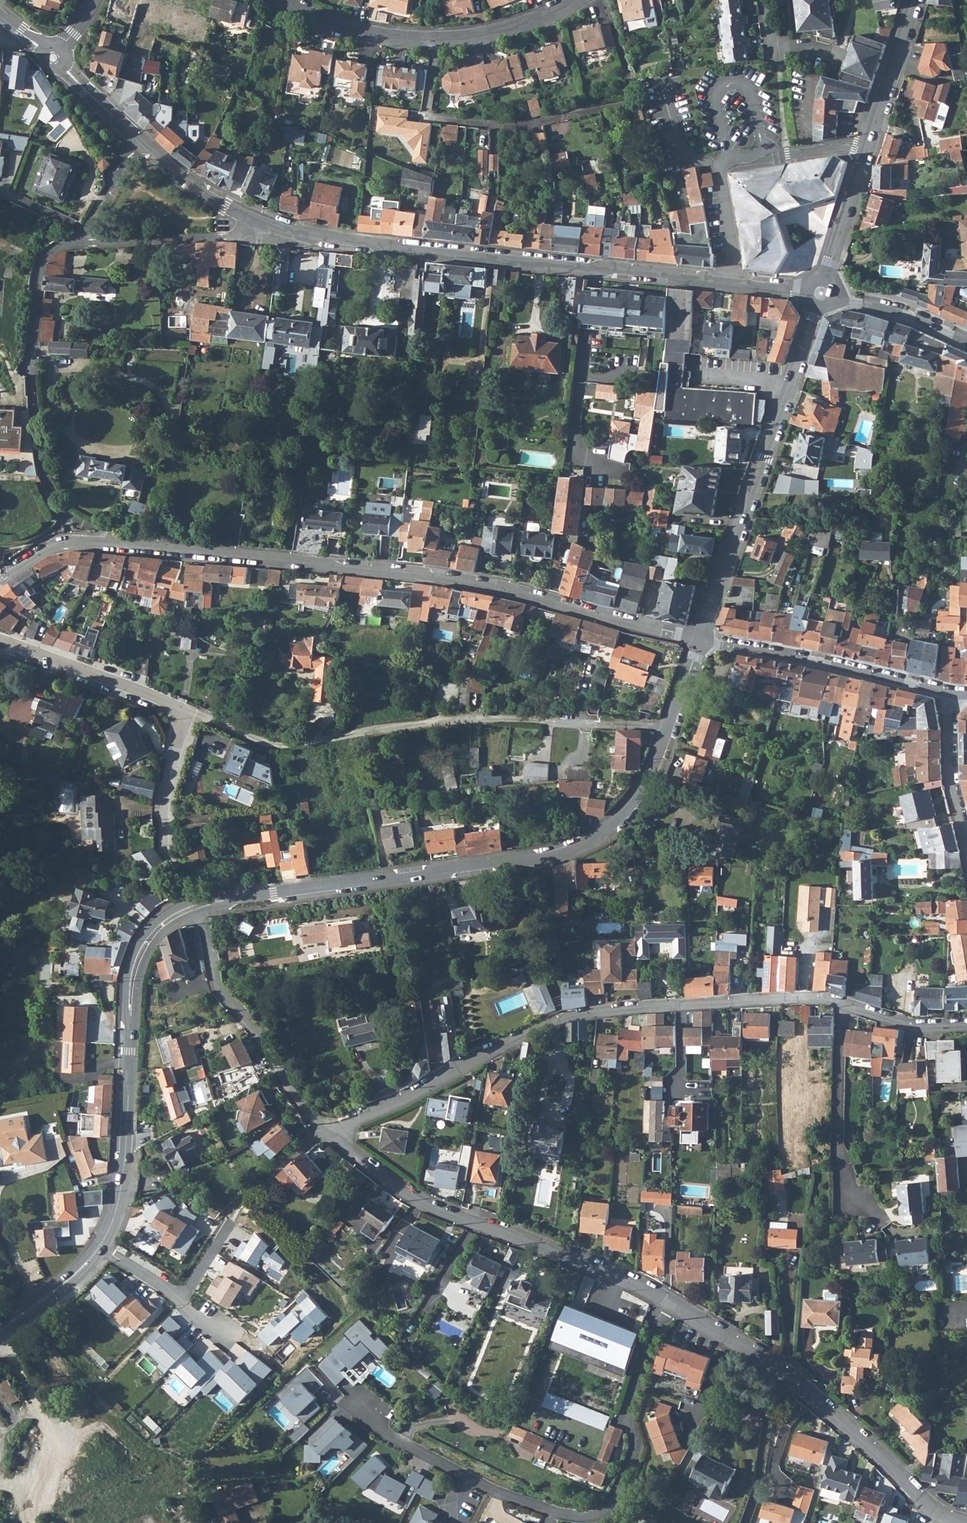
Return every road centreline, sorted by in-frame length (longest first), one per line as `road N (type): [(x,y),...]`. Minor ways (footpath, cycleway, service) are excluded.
road 1 (residential): [(55,59),(176,173),(280,229),(821,293)]
road 2 (residential): [(323,1130),(421,1201),(646,1290),(777,1366),(943,1514),(966,1522)]
road 3 (residential): [(0,582),(59,546),(102,545),(460,579),(700,639)]
road 4 (residential): [(323,1130),(564,1017),(822,998),(917,1026),(966,1025)]
road 5 (tertiary): [(700,639),(651,774),(590,841),(499,867),(198,905)]
road 6 (tertiary): [(198,905),(163,925),(135,970),(122,1182),(98,1247)]
road 7 (tertiary): [(821,293),(700,639)]
road 8 (residential): [(0,639),(181,715),(165,804),(171,860)]
road 9 (residential): [(577,0),(514,28),(435,41),(331,25),(283,0)]
road 10 (tertiary): [(913,0),(821,293)]
road 11 (residential): [(198,905),(215,982),(258,1030),(323,1130)]
road 12 (residential): [(949,693),(700,639)]
road 13 (residential): [(821,293),(892,309),(966,341)]
road 14 (residential): [(949,693),(951,776),(964,835)]
road 15 (tertiary): [(98,1247),(74,1276),(0,1331)]

